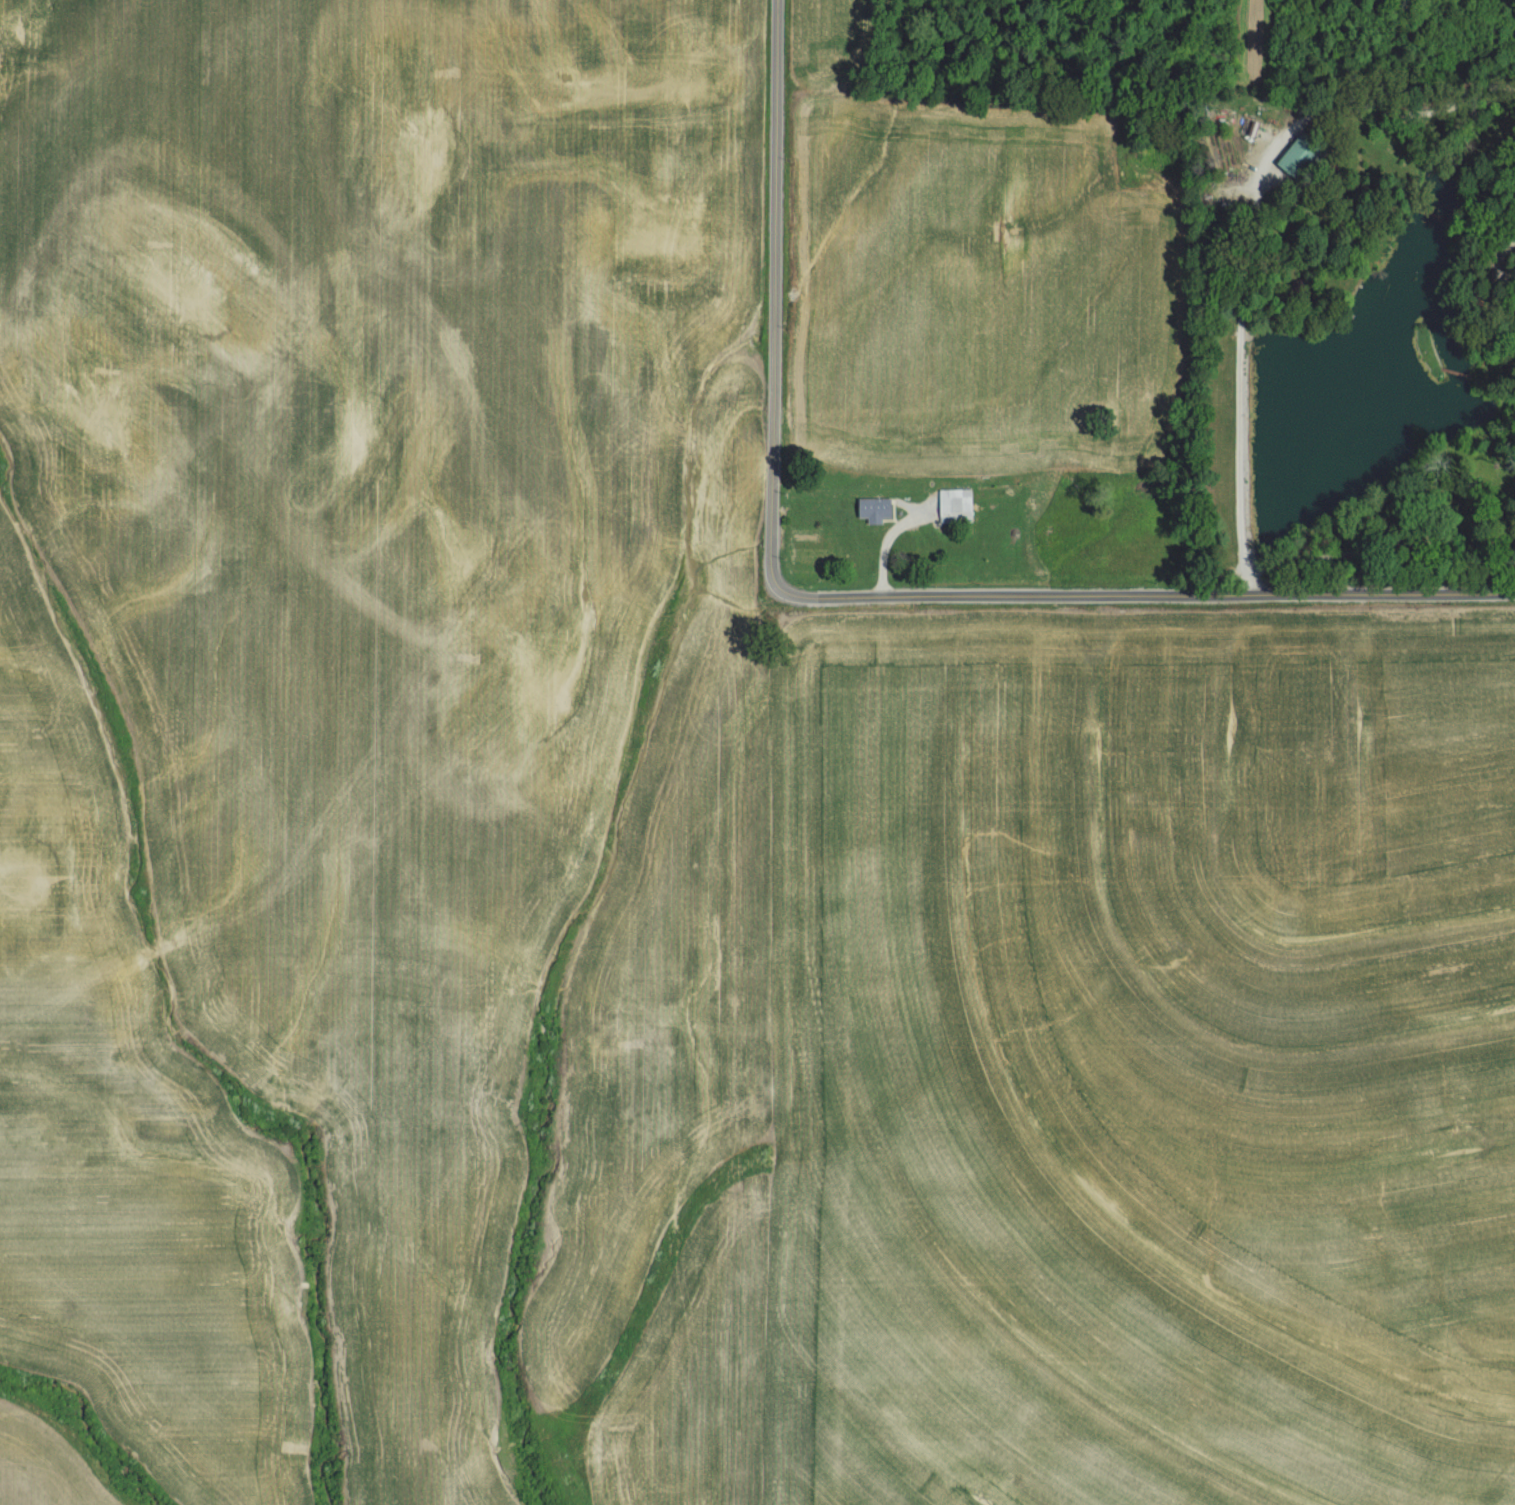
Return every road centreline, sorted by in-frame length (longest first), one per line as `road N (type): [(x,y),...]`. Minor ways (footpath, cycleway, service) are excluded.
road 1 (residential): [(1514,595),(806,599),(771,581)]
road 2 (residential): [(771,581),(764,565),(762,394),(769,0)]

